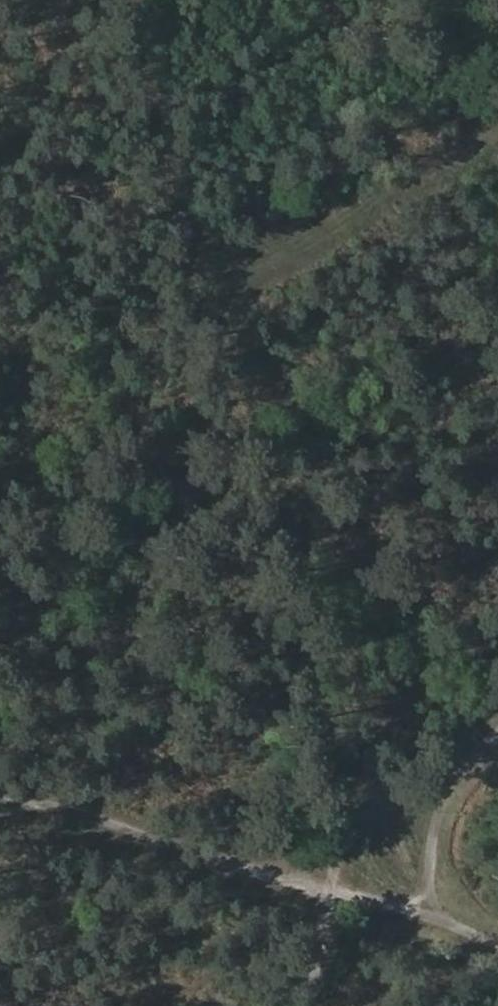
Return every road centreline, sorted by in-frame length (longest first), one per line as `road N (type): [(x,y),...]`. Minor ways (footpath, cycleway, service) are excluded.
road 1 (track): [(357,831),(279,493),(211,273),(169,175),(133,0)]
road 2 (track): [(0,784),(497,937)]
road 3 (track): [(211,273),(304,244),(497,124)]
road 4 (track): [(307,1005),(334,883),(363,816),(451,788)]
road 5 (track): [(497,739),(451,788),(425,914)]

